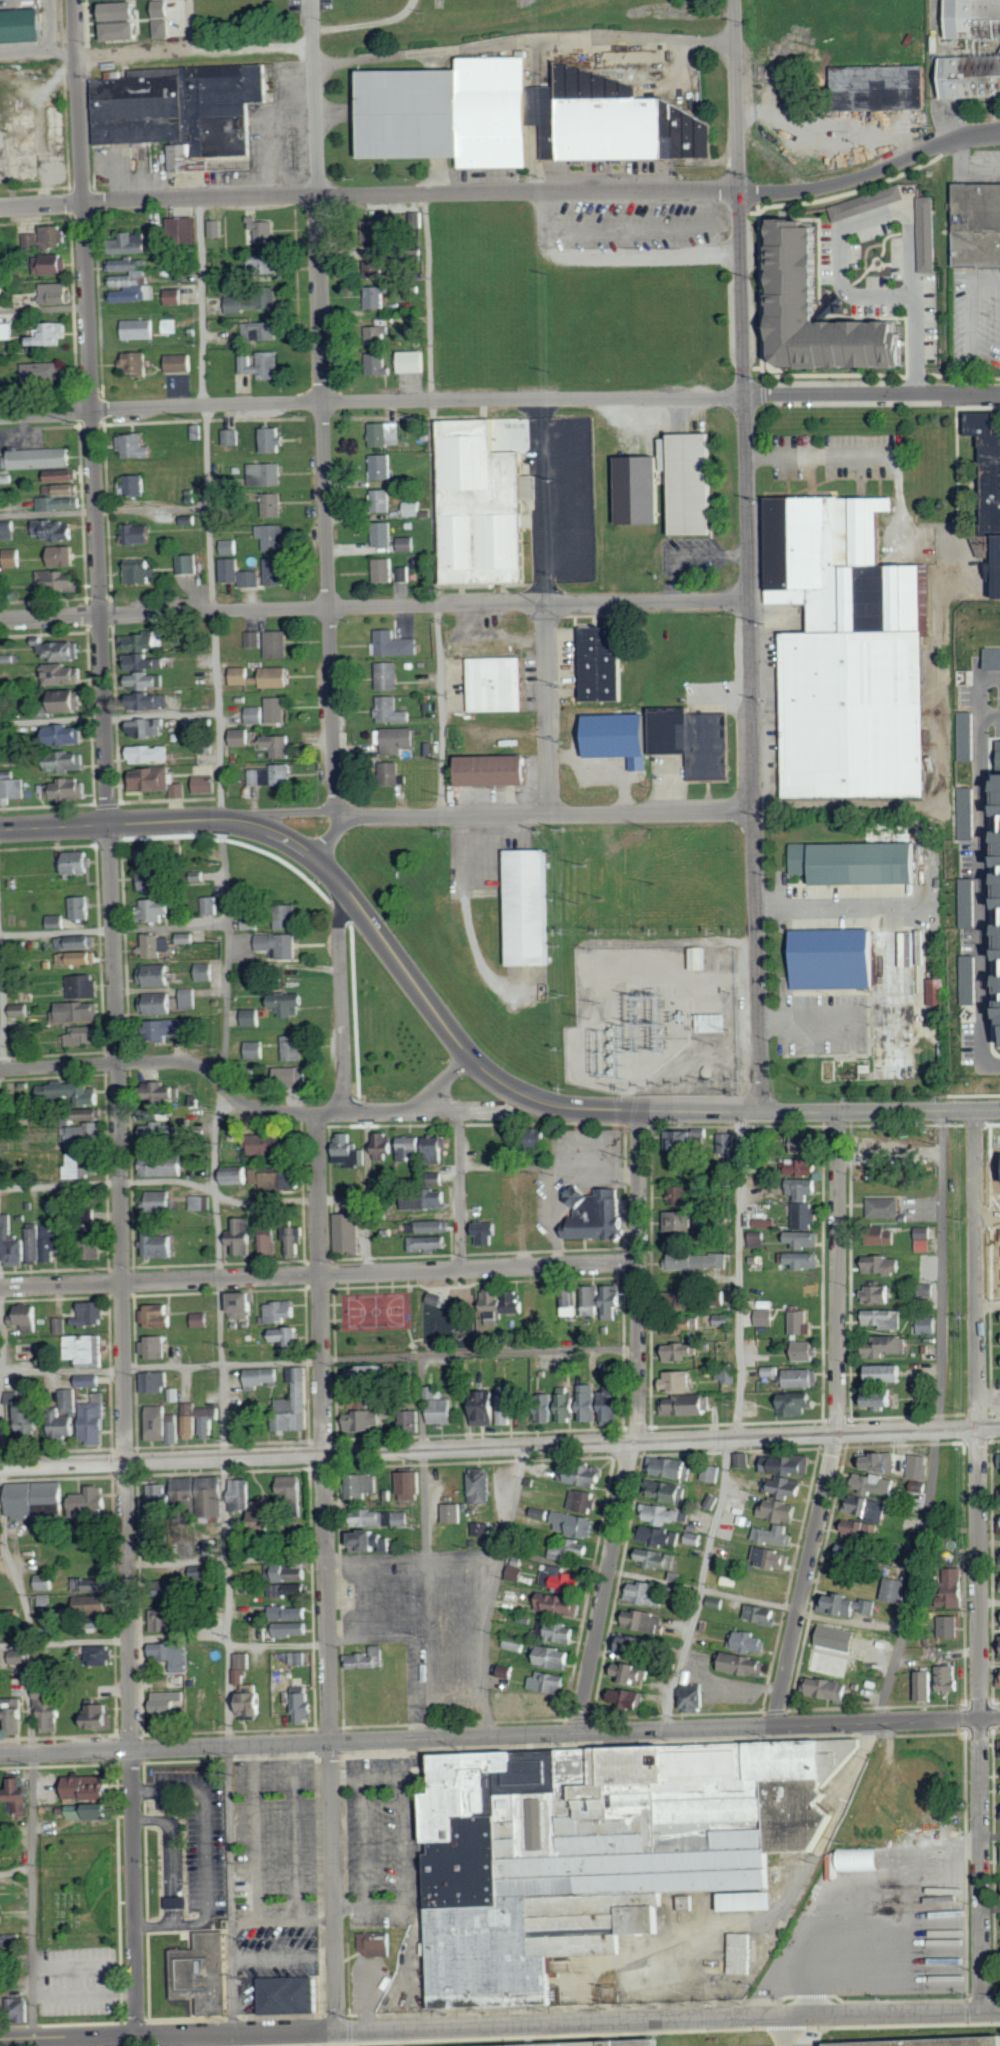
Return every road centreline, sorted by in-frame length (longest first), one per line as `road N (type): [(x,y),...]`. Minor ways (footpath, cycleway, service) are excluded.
road 1 (residential): [(136,2036),(120,1063),(75,0)]
road 2 (residential): [(999,128),(952,138),(850,181),(760,196),(717,189),(0,207)]
road 3 (tertiary): [(0,1469),(999,1428)]
road 4 (residential): [(0,1756),(999,1718)]
road 5 (residential): [(0,2040),(999,2012)]
road 6 (residential): [(999,394),(323,401),(0,416)]
road 7 (residential): [(762,1112),(740,193)]
road 8 (residential): [(336,2031),(316,1114)]
road 9 (residential): [(981,2012),(976,1111)]
road 10 (residential): [(346,817),(336,799),(312,0)]
road 11 (residential): [(0,620),(751,601)]
road 12 (residential): [(0,1288),(639,1262)]
road 13 (residential): [(640,1111),(638,1423),(578,1733)]
road 14 (residential): [(773,1726),(838,1421),(838,1113)]
road 15 (residential): [(460,1110),(316,1114),(249,1107),(190,1062),(0,1070)]
road 16 (tertiary): [(999,1111),(640,1111),(531,1099)]
road 17 (residential): [(318,858),(346,817),(755,811)]
road 18 (tertiary): [(531,1099),(470,1056),(318,858),(256,823)]
road 19 (tertiary): [(0,831),(256,823)]
road 20 (residential): [(345,1114),(340,921),(358,903)]
road 21 (residential): [(550,815),(547,602)]
road 22 (residential): [(740,193),(735,0)]
road 23 (residential): [(460,1110),(461,1269)]

